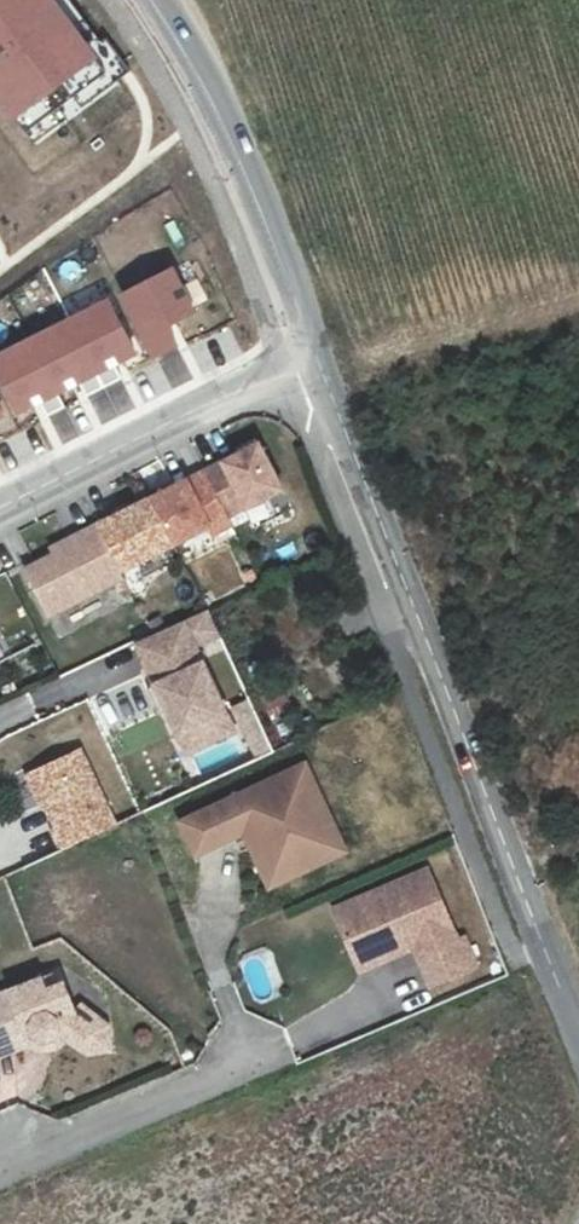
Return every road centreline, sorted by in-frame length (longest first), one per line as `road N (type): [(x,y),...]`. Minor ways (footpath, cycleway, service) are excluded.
road 1 (unclassified): [(318,359),(578,1025)]
road 2 (unclassified): [(167,0),(233,122),(318,359)]
road 3 (residential): [(0,511),(318,359)]
road 4 (residential): [(248,1065),(0,1160)]

